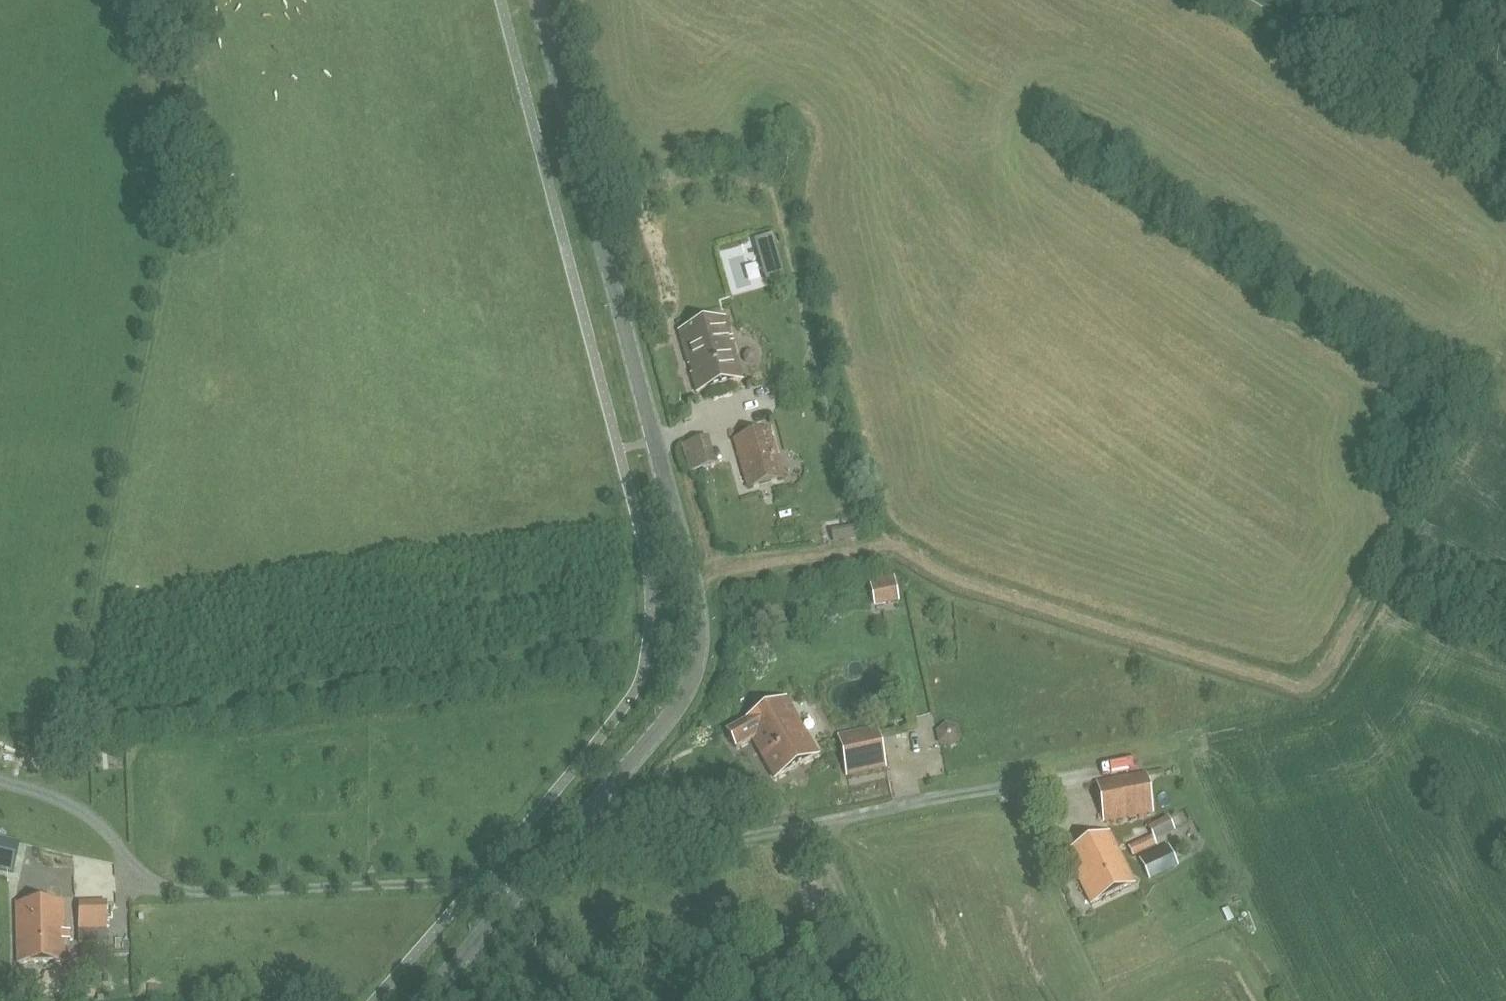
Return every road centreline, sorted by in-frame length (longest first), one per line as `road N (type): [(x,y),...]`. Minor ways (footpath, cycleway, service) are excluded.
road 1 (tertiary): [(425,1000),(663,724),(694,674),(699,648),(690,582),(537,0)]
road 2 (track): [(530,878),(1200,760)]
road 3 (track): [(530,878),(168,890),(136,876),(115,836),(89,809),(0,786)]
road 4 (track): [(1505,167),(1247,0)]
road 5 (track): [(818,829),(888,1000)]

